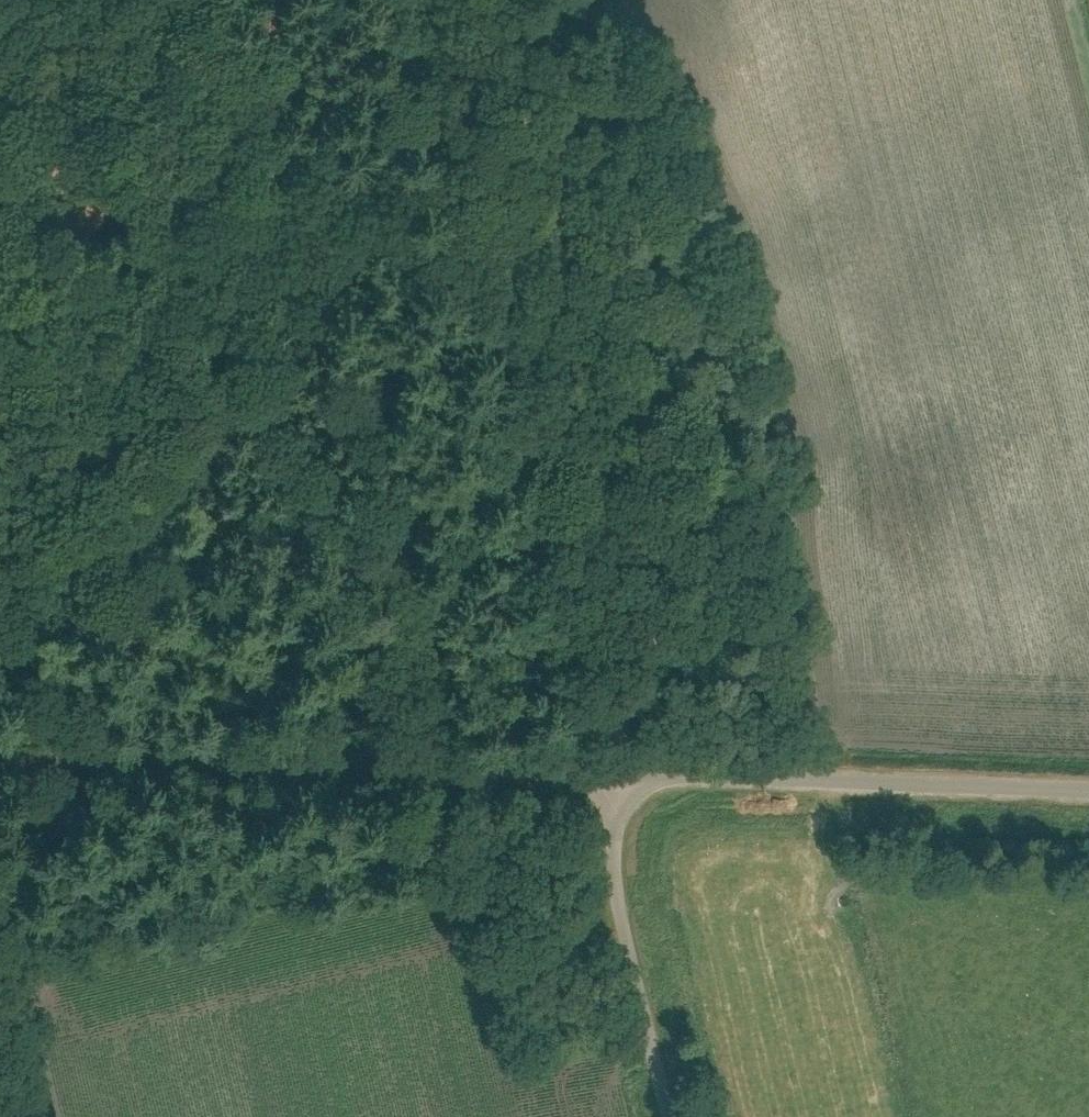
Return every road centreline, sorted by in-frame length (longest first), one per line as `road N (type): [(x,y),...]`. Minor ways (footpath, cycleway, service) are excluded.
road 1 (unclassified): [(0,746),(610,772)]
road 2 (unclassified): [(610,772),(1088,790)]
road 3 (unclassified): [(670,1116),(614,893),(610,772)]

